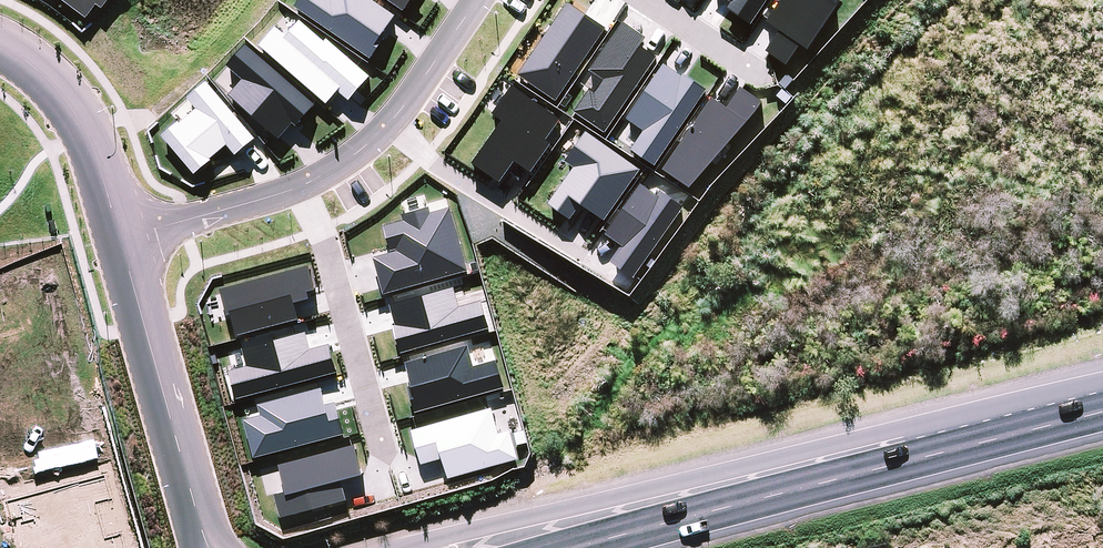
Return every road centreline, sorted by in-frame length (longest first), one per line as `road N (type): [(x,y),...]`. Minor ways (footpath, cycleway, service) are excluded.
road 1 (trunk): [(402,547),(907,429),(1054,420)]
road 2 (trunk): [(1054,420),(570,547)]
road 3 (residential): [(119,237),(303,187),(362,151),(398,116),(478,0)]
road 4 (residential): [(193,501),(119,237)]
road 5 (residential): [(119,237),(91,136),(65,96),(0,46)]

